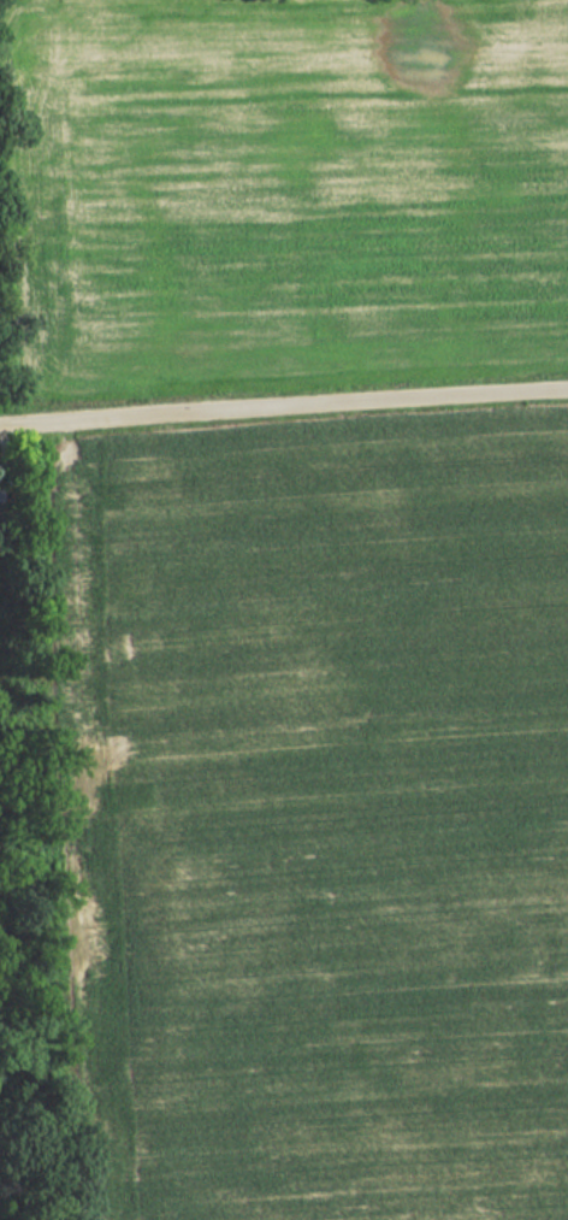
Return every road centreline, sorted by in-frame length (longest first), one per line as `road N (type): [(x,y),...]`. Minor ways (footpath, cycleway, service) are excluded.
road 1 (residential): [(567,384),(0,425)]

